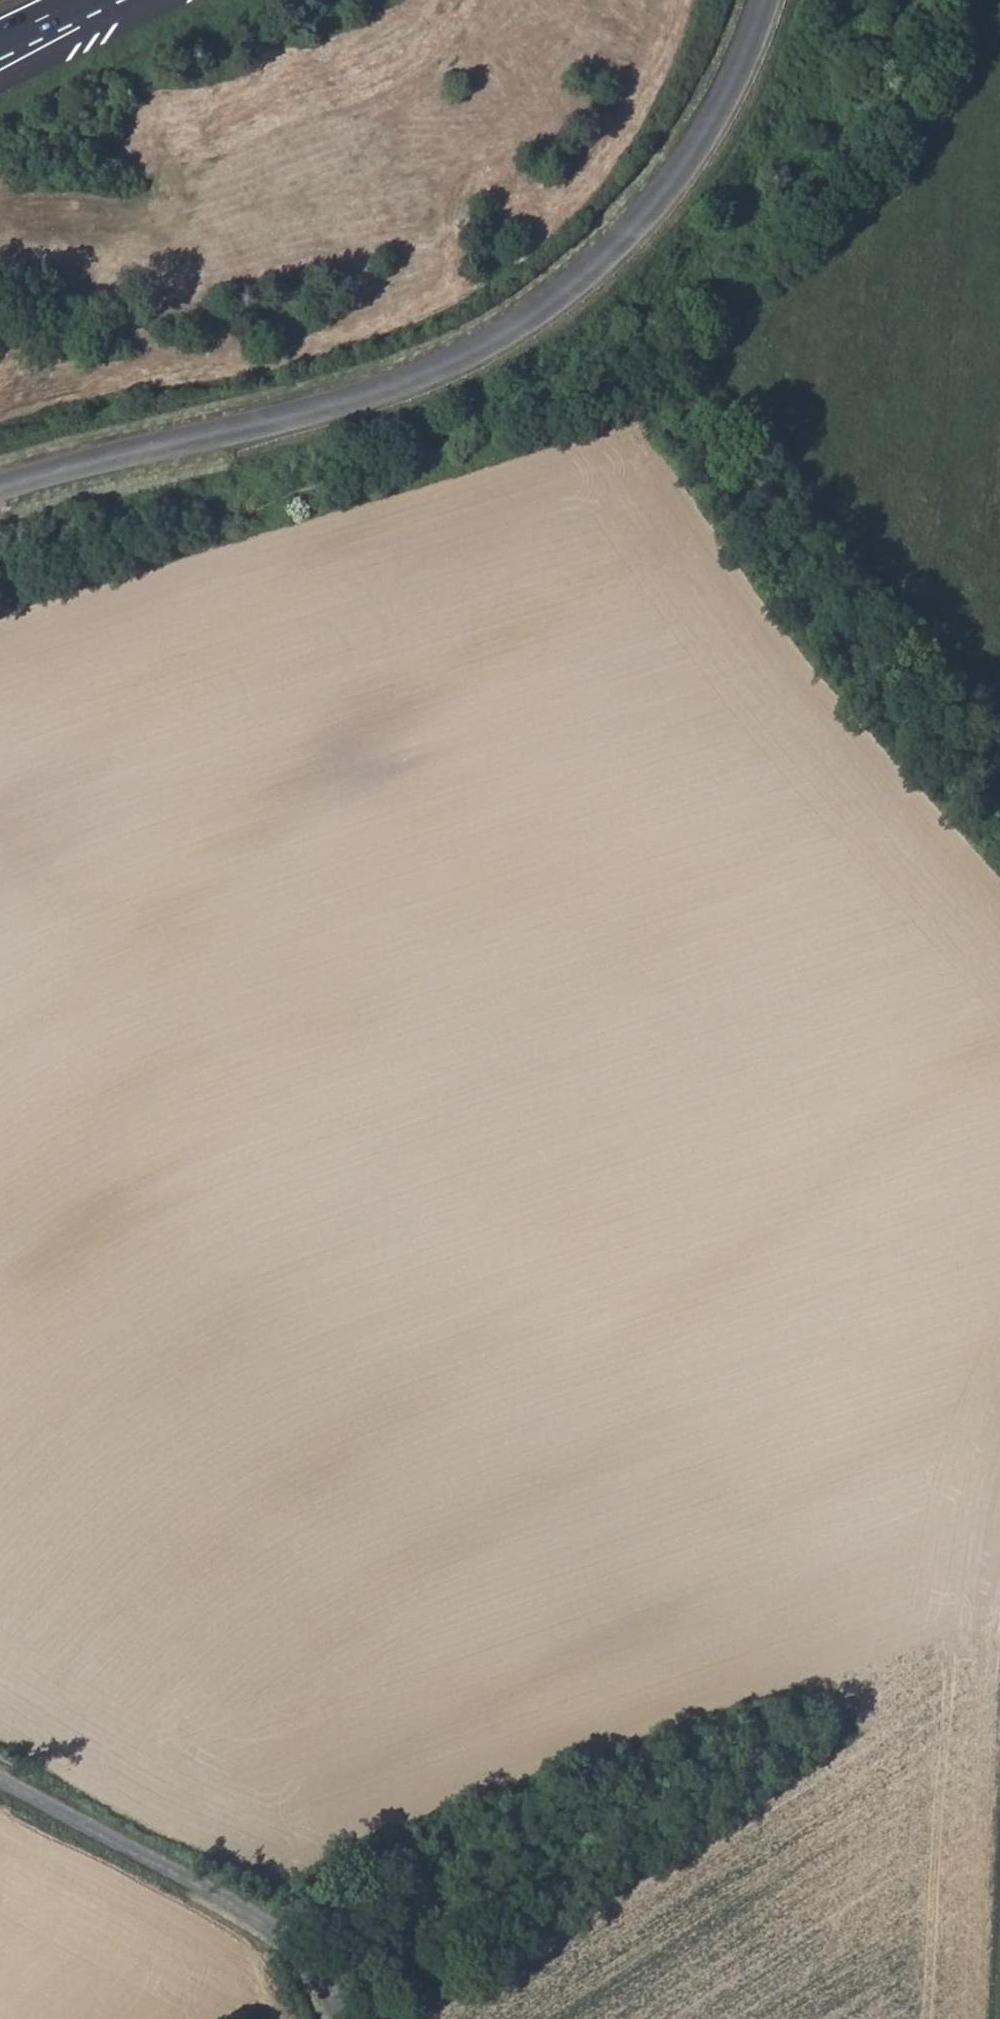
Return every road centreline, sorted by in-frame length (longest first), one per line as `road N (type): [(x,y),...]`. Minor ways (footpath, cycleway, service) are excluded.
road 1 (unclassified): [(0,487),(403,384),(496,337),(574,287),(647,220),(732,92),(769,0)]
road 2 (unclassified): [(348,2018),(316,1951),(0,1776)]

